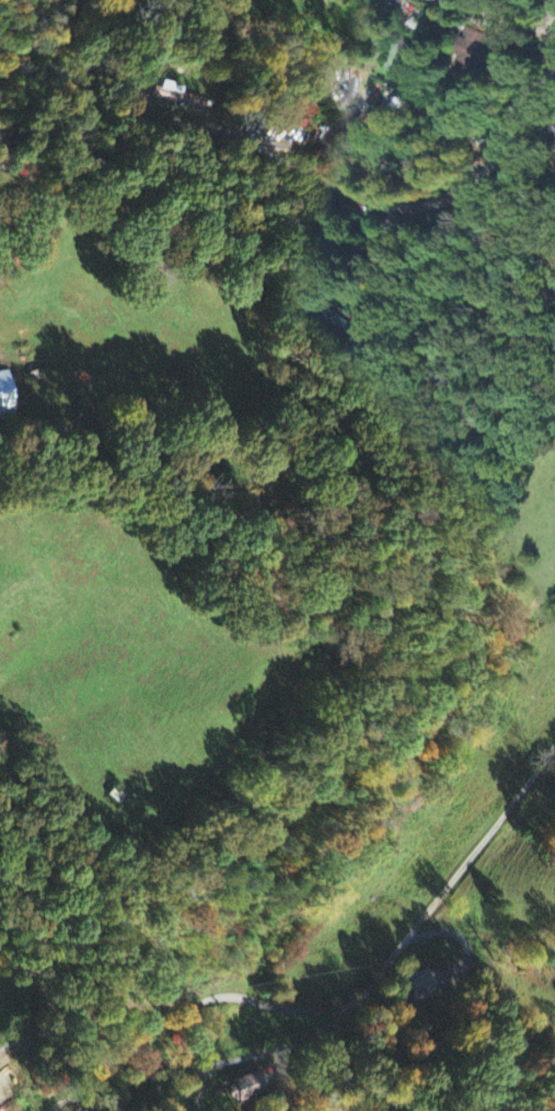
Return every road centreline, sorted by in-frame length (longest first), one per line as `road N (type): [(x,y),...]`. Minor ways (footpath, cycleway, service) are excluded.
road 1 (residential): [(91,78),(157,115),(240,137),(334,185),(395,207),(431,208),(489,164),(554,46),(540,31),(450,7)]
road 2 (residential): [(50,1110),(161,1029),(222,999),(309,1010),(349,1003),(426,933),(554,752)]

